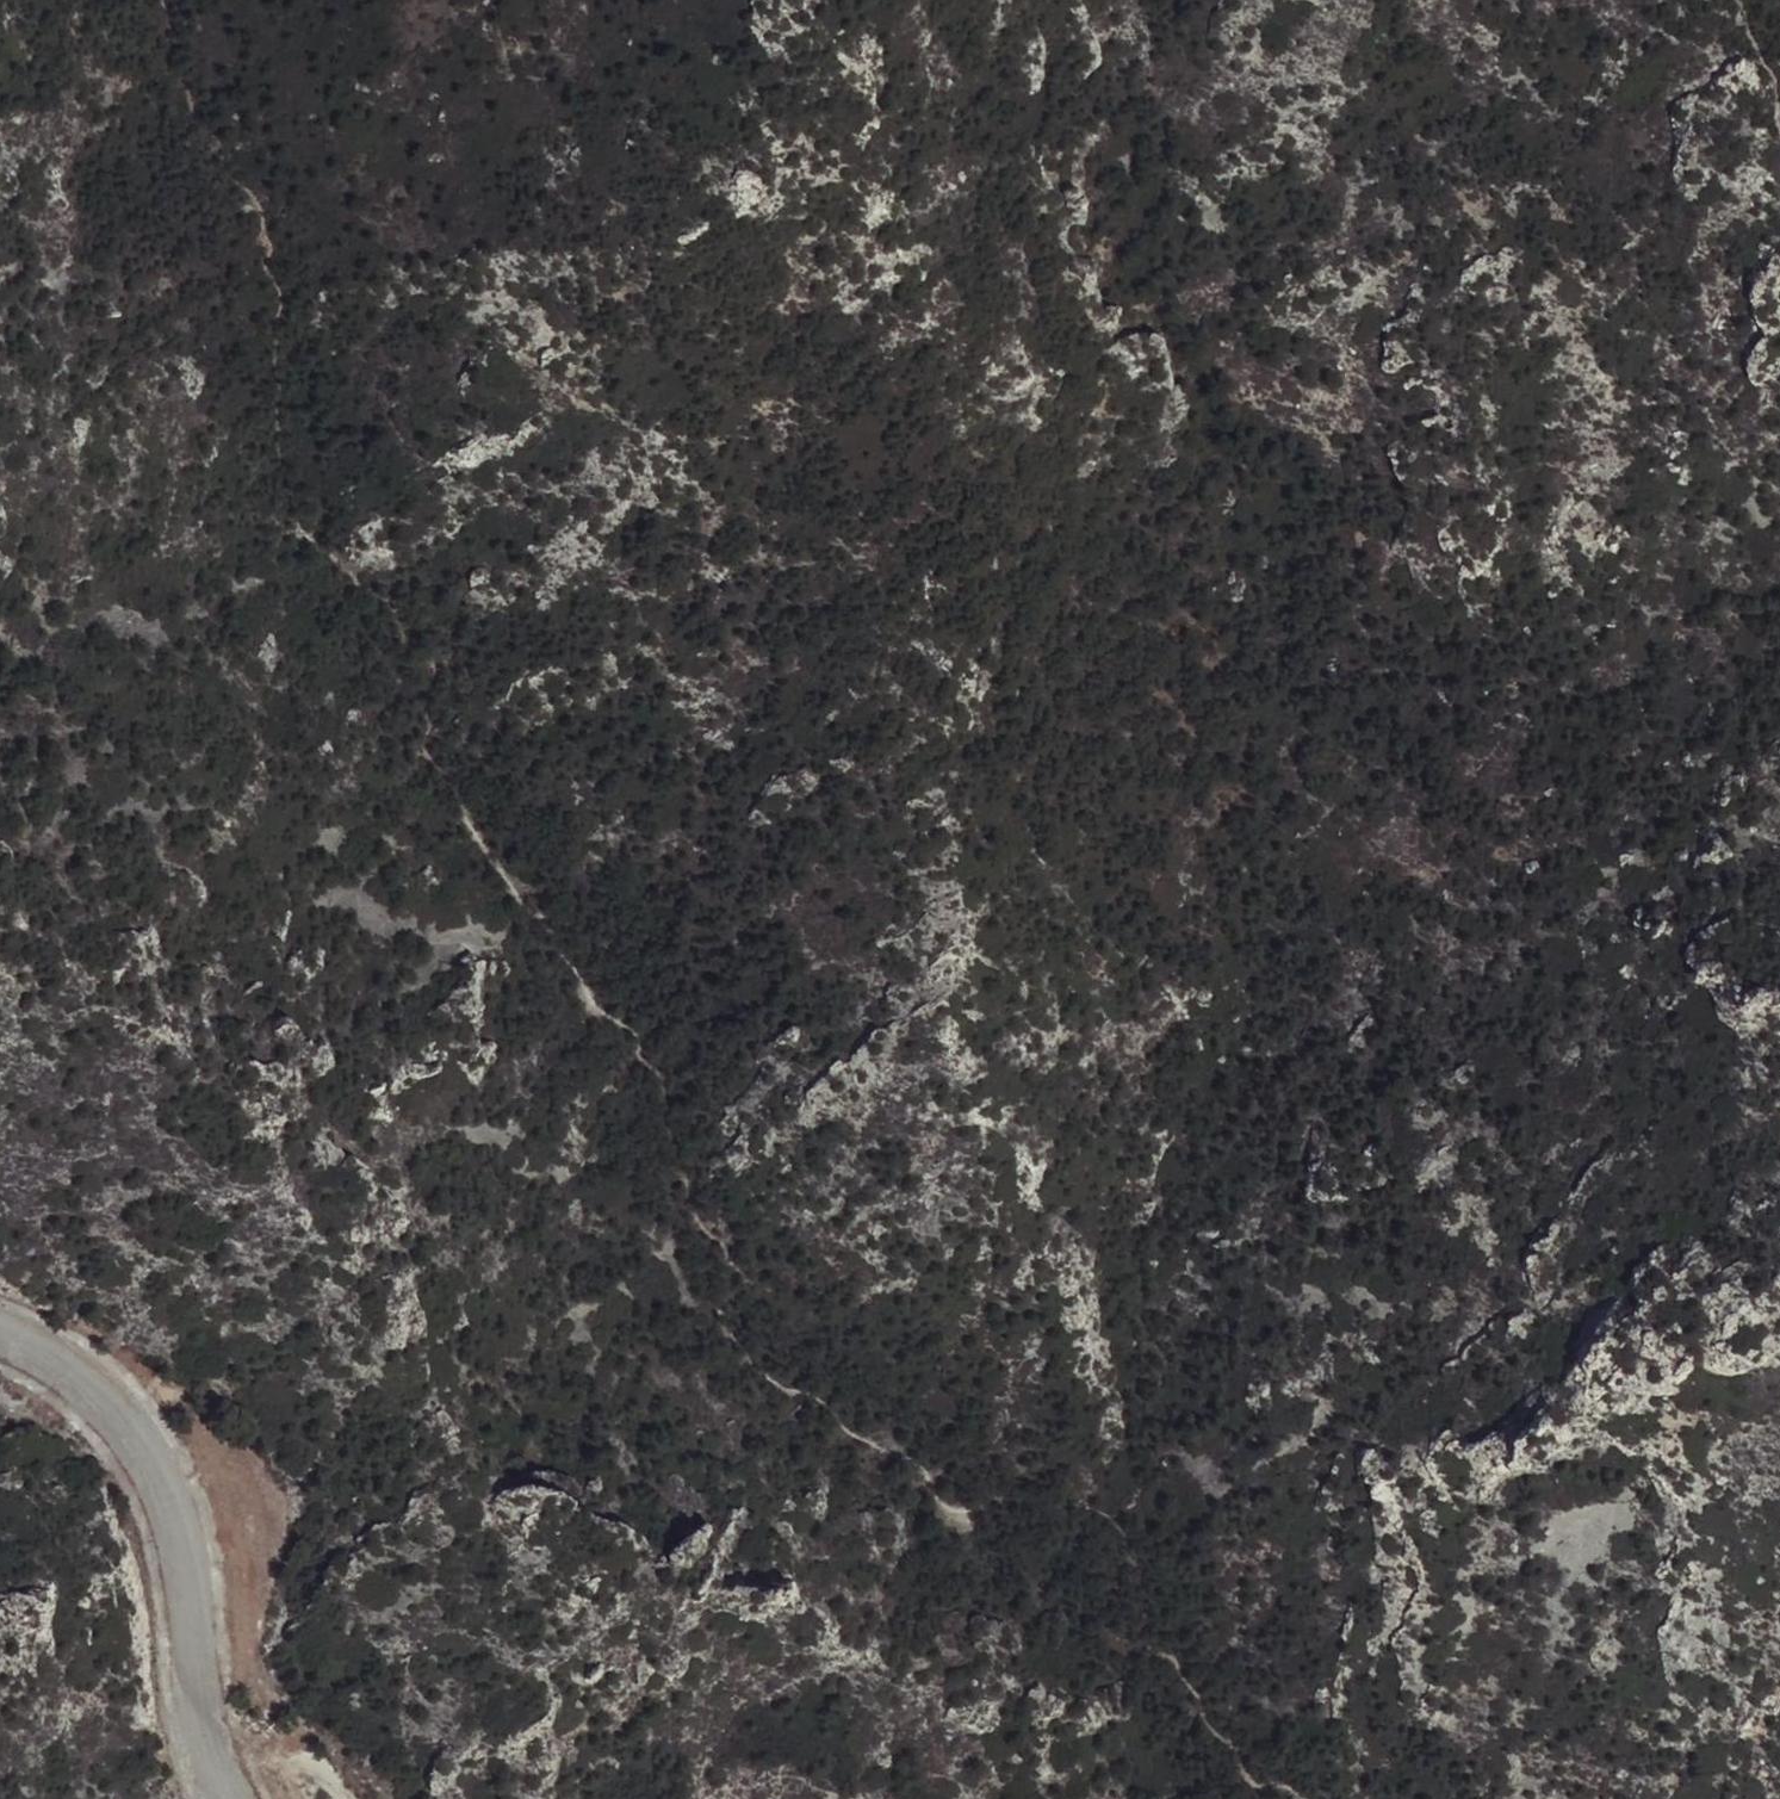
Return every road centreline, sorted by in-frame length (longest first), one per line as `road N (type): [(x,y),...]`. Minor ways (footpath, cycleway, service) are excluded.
road 1 (unclassified): [(0,1325),(52,1348),(102,1386),(161,1469),(189,1577),(213,1763),(229,1798)]

